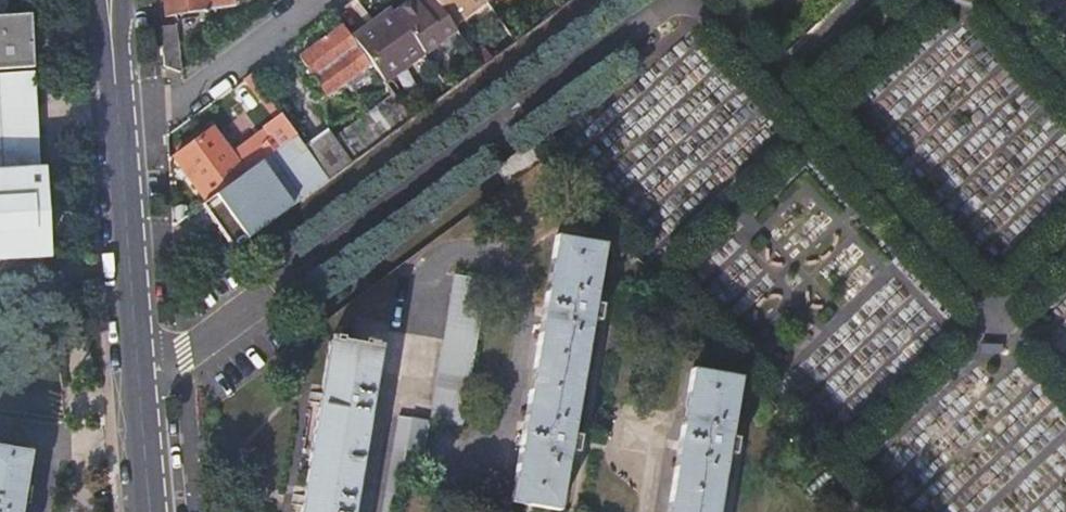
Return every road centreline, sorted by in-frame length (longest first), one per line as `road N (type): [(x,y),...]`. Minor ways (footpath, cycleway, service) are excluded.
road 1 (secondary): [(150,511),(122,146)]
road 2 (residential): [(317,0),(122,146)]

